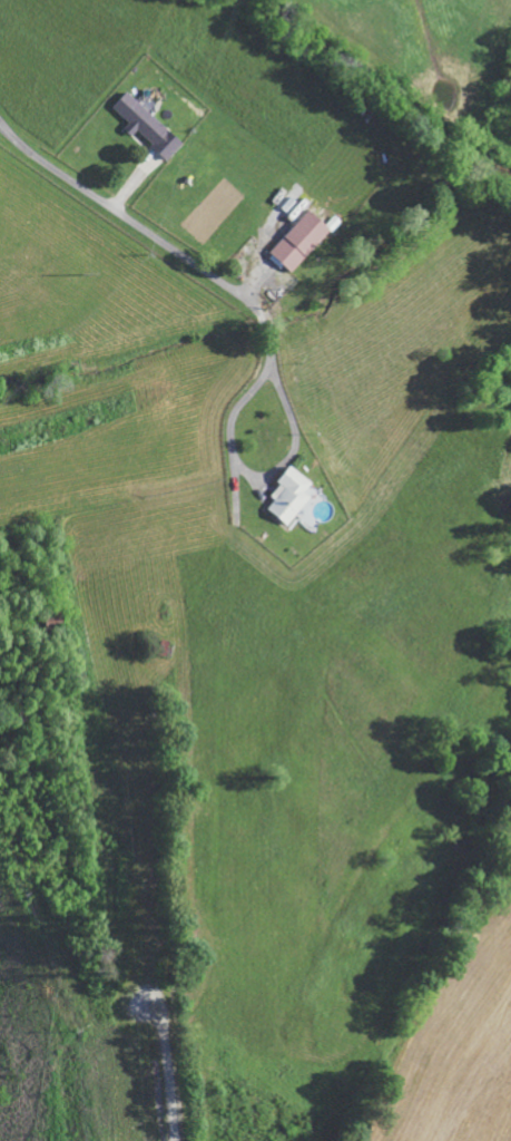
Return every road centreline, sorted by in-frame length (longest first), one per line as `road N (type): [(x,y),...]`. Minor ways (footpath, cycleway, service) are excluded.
road 1 (residential): [(0,128),(244,295),(267,325),(269,355),(232,406),(229,455)]

